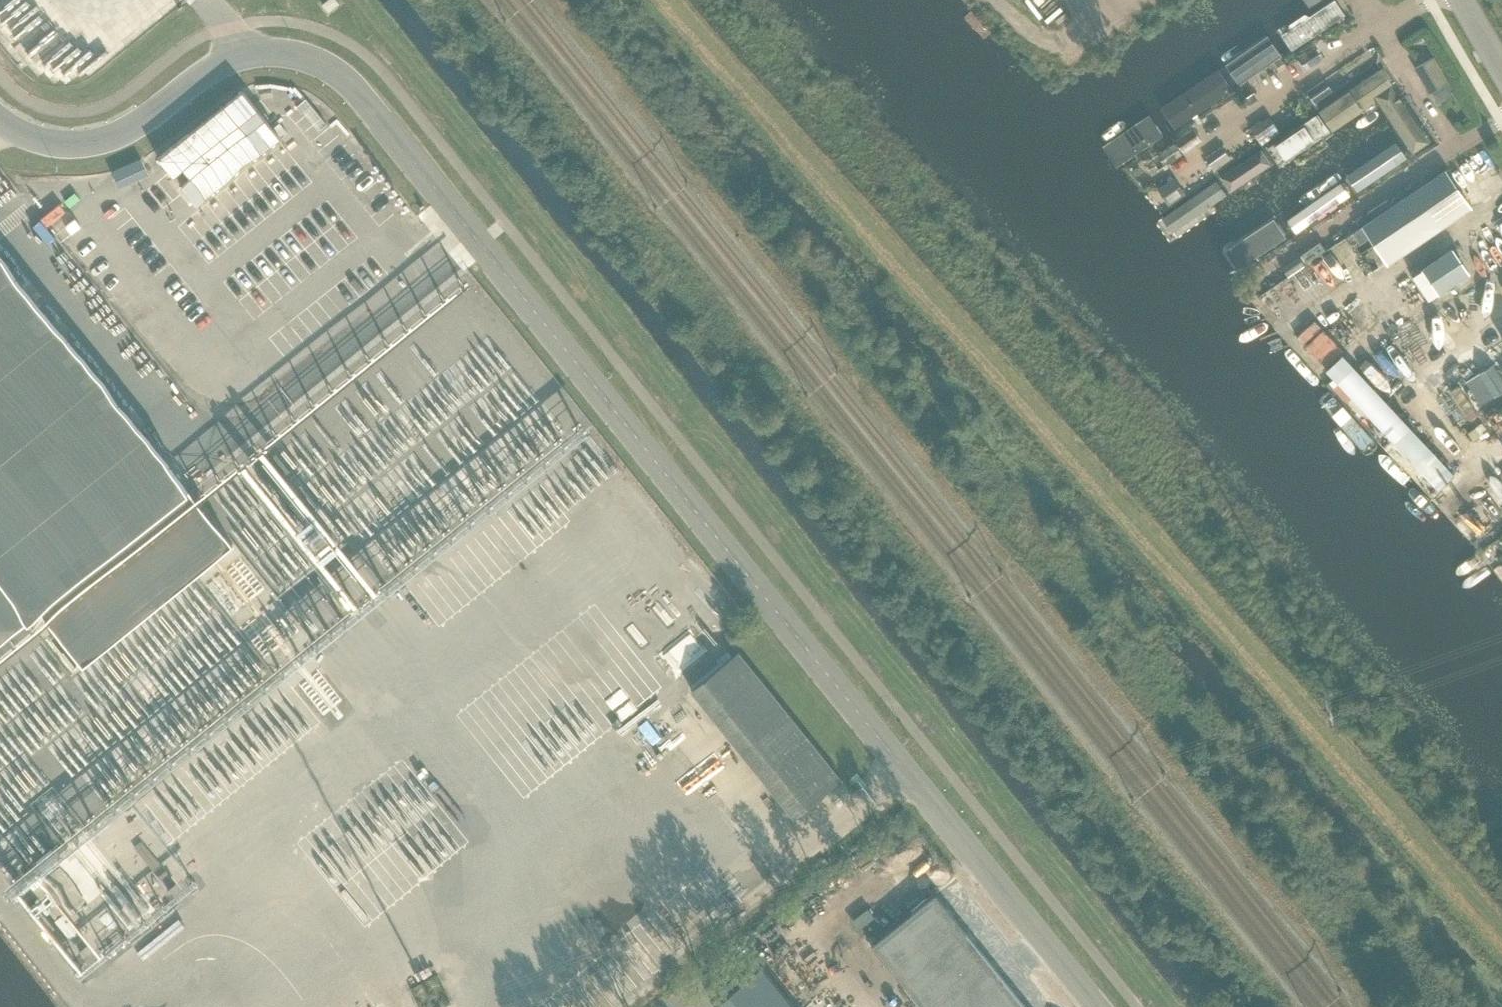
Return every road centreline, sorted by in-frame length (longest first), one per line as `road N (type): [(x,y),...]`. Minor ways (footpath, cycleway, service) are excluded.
road 1 (tertiary): [(1096,1006),(340,76),(303,55),(251,52),(215,66),(131,130),(74,147),(25,139),(0,121)]

